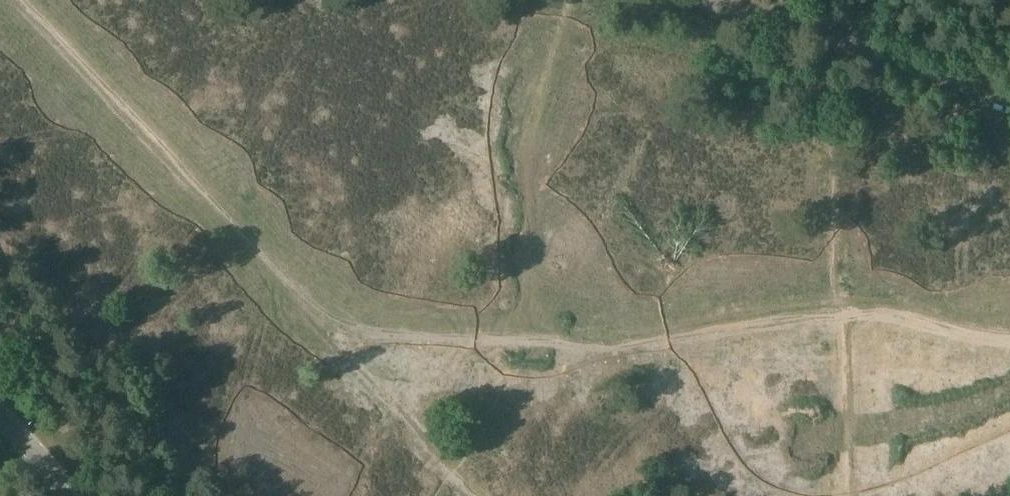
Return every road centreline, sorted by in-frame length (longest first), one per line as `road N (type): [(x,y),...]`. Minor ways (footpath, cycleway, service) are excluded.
road 1 (unclassified): [(1009,94),(710,0)]

